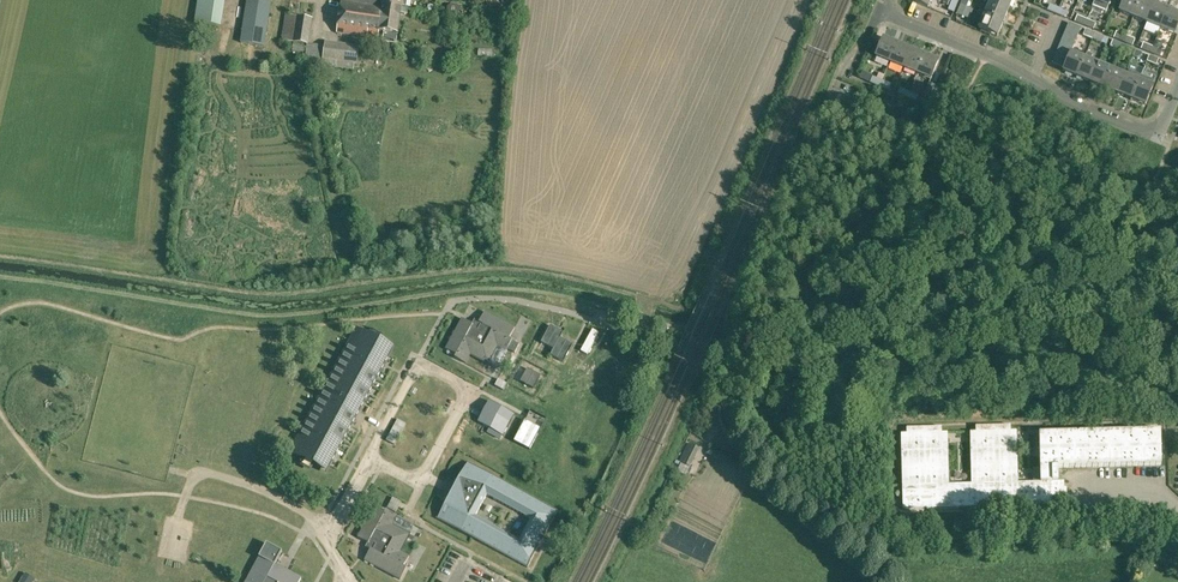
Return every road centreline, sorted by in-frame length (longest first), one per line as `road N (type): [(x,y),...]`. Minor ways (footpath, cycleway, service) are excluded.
road 1 (residential): [(170,547),(191,480),(203,470),(312,516),(326,539)]
road 2 (residential): [(1003,64),(1159,135),(1177,88)]
road 3 (residential): [(418,362),(470,388),(421,480),(369,457)]
road 4 (residential): [(418,362),(455,301),(521,301),(598,323)]
road 5 (residential): [(879,9),(1003,64)]

